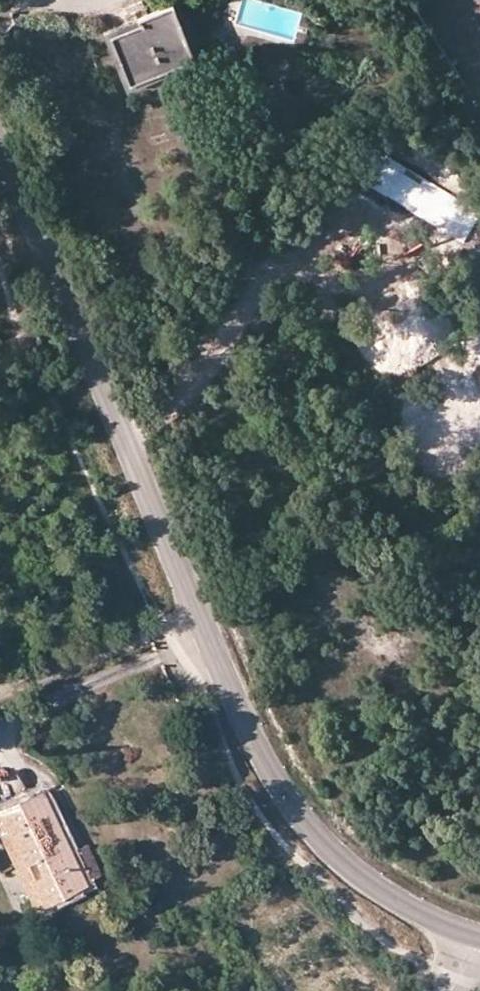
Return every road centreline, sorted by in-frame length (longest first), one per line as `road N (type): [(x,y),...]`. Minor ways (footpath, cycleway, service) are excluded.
road 1 (tertiary): [(479,937),(422,914),(336,854),(253,740),(0,151)]

